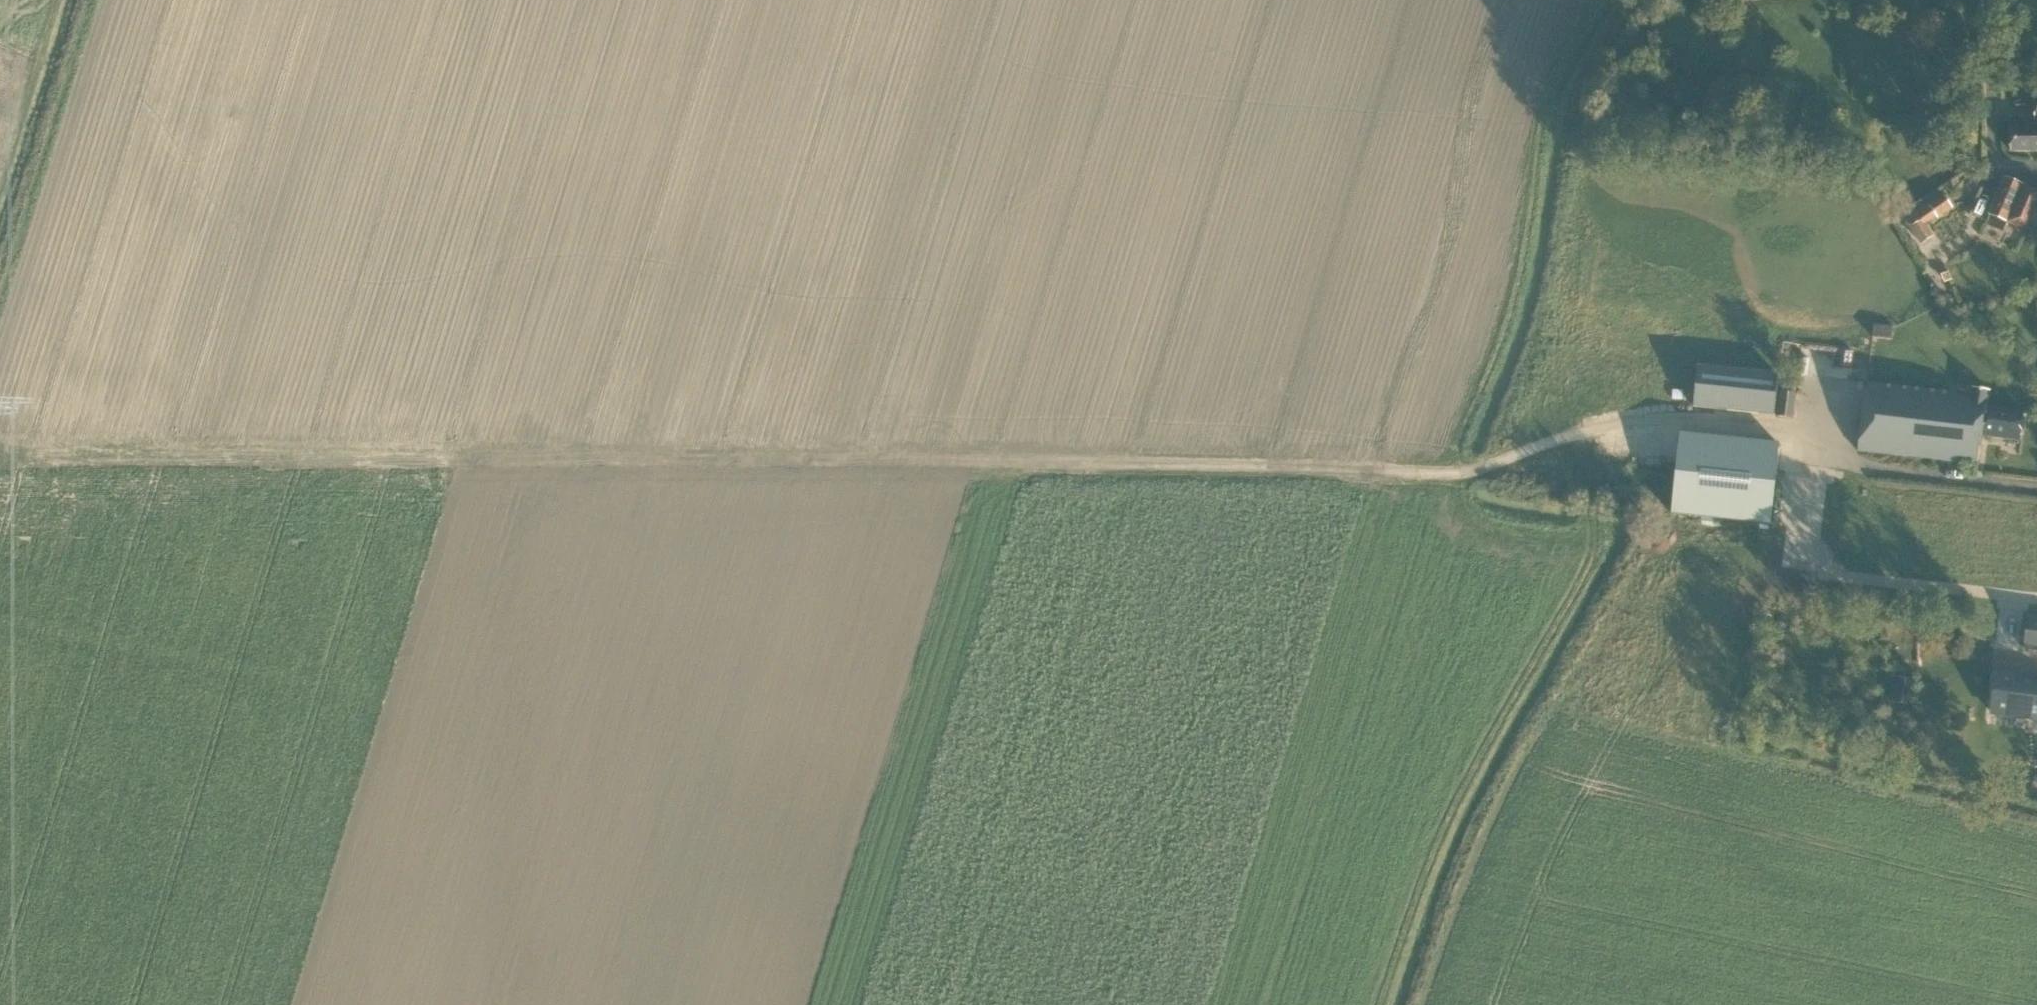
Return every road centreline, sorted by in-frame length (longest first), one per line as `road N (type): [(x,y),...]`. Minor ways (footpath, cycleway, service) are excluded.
road 1 (residential): [(2036,174),(1992,151),(1991,0)]

